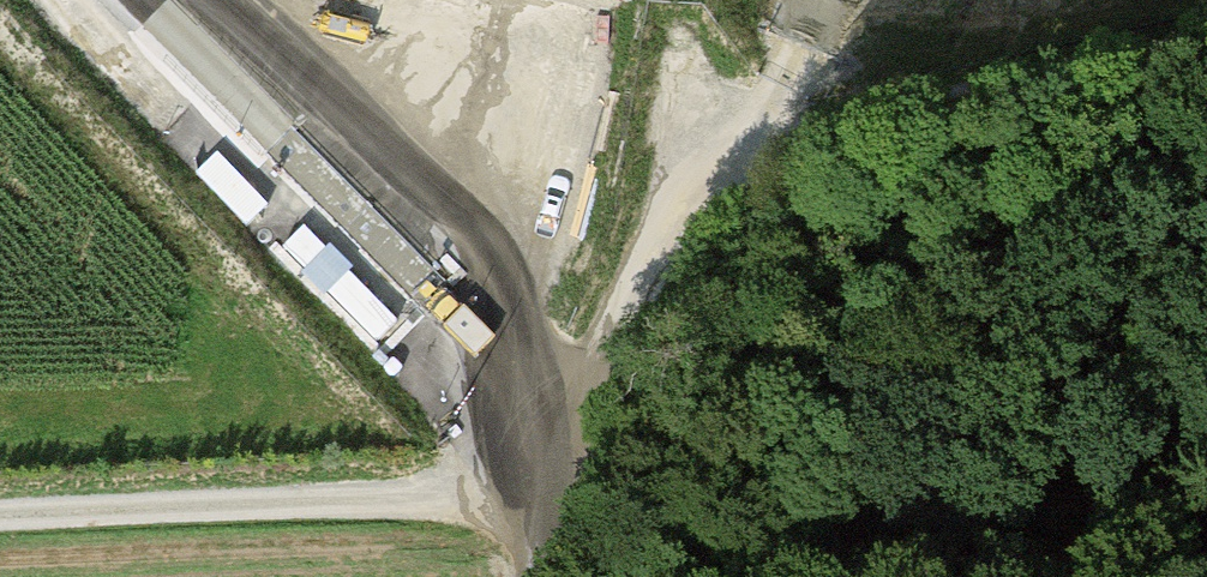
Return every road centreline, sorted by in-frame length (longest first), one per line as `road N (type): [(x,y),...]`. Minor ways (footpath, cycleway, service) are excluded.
road 1 (track): [(684,0),(661,221),(566,444),(547,576)]
road 2 (track): [(0,521),(556,502)]
road 3 (track): [(1206,53),(908,117),(673,153)]

